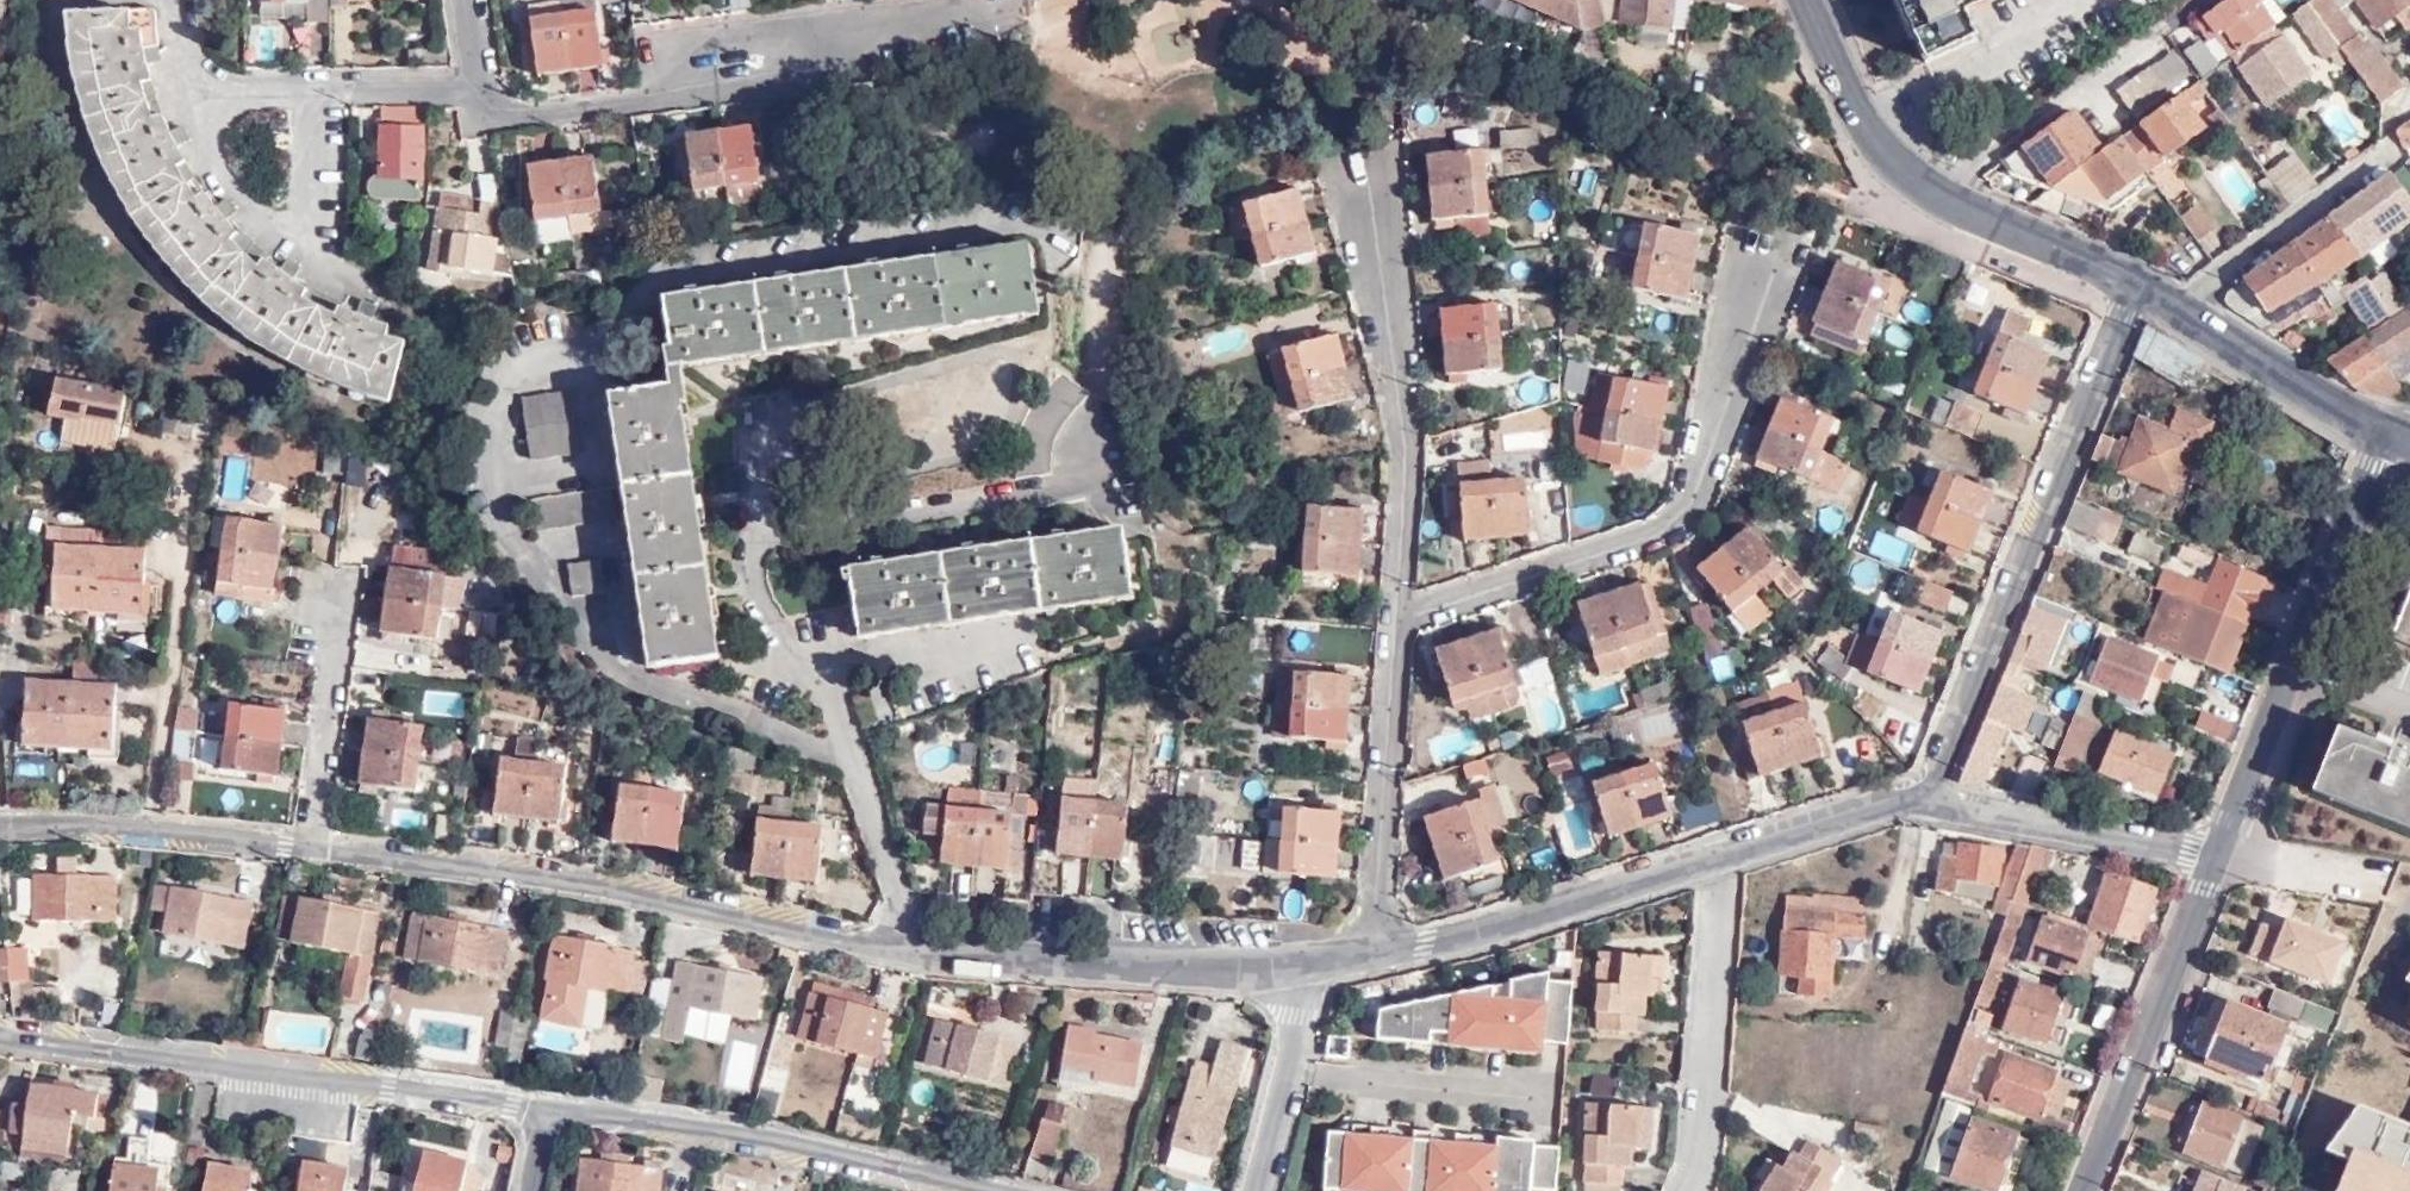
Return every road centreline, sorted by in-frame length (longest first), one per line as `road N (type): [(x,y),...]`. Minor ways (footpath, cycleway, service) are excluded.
road 1 (residential): [(1297,973),(915,962),(661,898),(309,851)]
road 2 (residential): [(1767,245),(1681,517),(1656,539),(1393,617)]
road 3 (residential): [(1915,803),(1362,964)]
road 4 (residential): [(2136,282),(1915,803)]
road 5 (residential): [(0,1034),(537,1107)]
road 6 (tertiary): [(2212,860),(2379,426)]
road 7 (secondary): [(1807,0),(1859,117),(1929,188),(2136,282)]
road 8 (residential): [(537,1107),(735,1132),(971,1190)]
road 9 (residential): [(1372,183),(1409,461),(1393,617)]
road 10 (tertiary): [(2080,1190),(2212,860)]
road 11 (residential): [(1393,617),(1362,964)]
road 12 (residential): [(309,851),(0,823)]
road 13 (residential): [(464,0),(474,89),(486,106),(511,114),(678,96)]
road 14 (residential): [(1915,803),(2212,860)]
road 15 (residential): [(309,851),(343,588)]
road 16 (residential): [(2386,154),(2176,303)]
road 17 (secondary): [(2176,303),(2379,426)]
road 18 (residential): [(678,96),(670,49),(822,25),(846,40)]
road 19 (residential): [(1240,1190),(1297,973)]
road 20 (residential): [(678,96),(789,81),(811,72),(846,40)]
road 21 (residential): [(846,40),(871,29),(970,18)]

